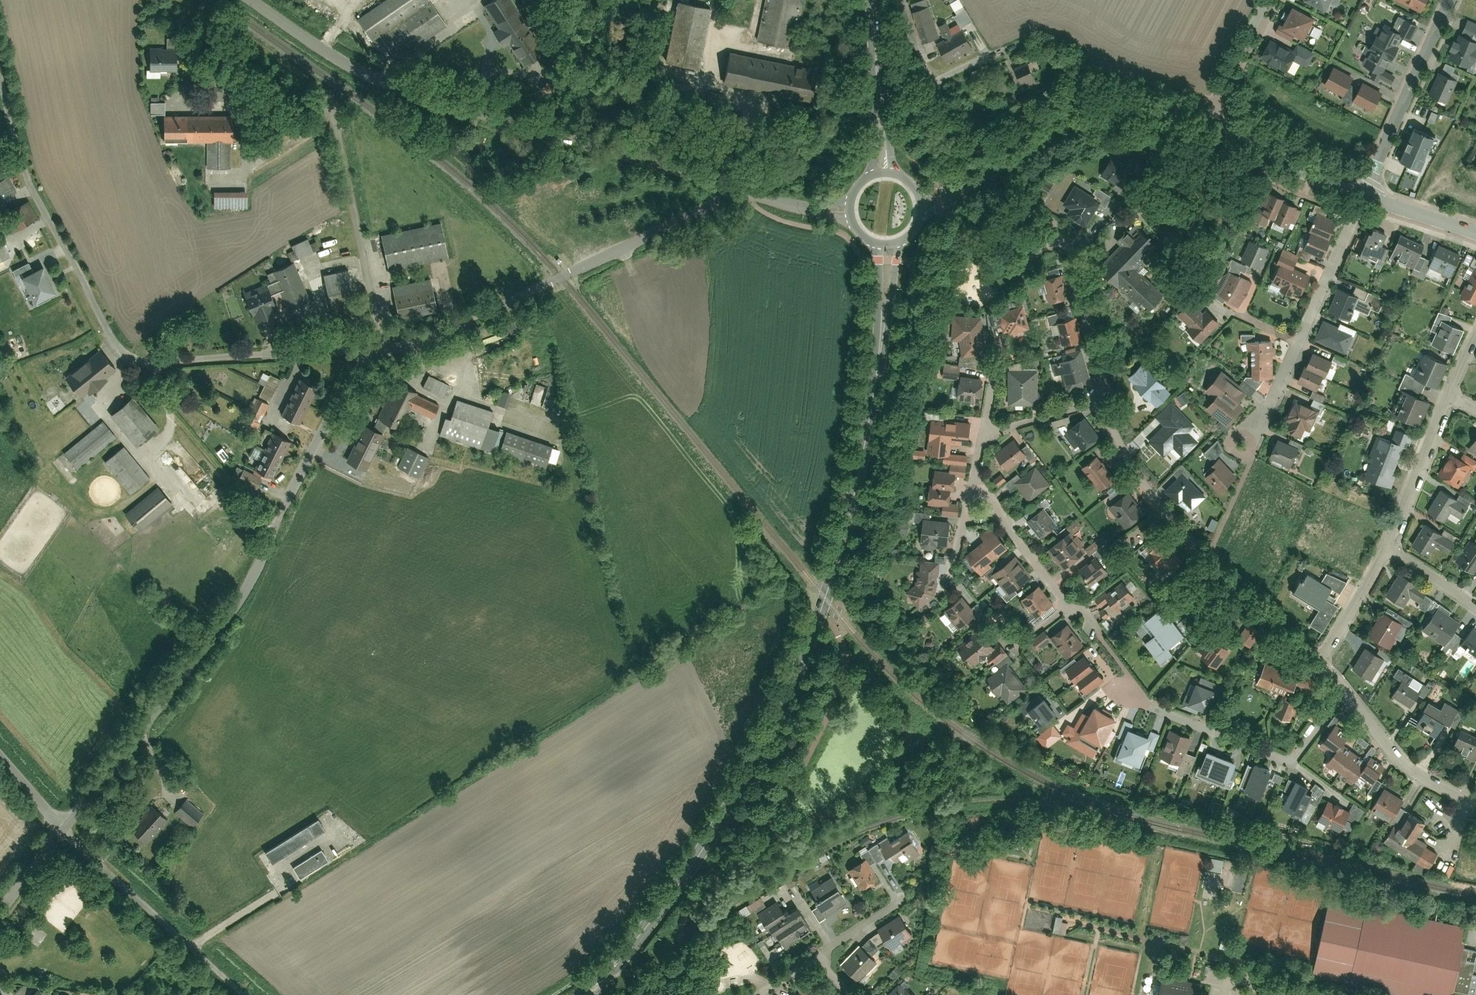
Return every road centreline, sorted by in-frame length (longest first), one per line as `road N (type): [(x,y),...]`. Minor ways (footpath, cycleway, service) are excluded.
road 1 (secondary): [(889,244),(865,440),(806,650),(713,835),(589,994)]
road 2 (residential): [(353,352),(246,584),(154,718),(63,825)]
road 3 (residential): [(353,352),(128,358),(26,172),(0,85)]
road 4 (residential): [(741,186),(389,80),(324,49),(253,0)]
road 5 (residential): [(741,186),(560,277),(353,352)]
road 6 (residential): [(1323,656),(1134,480),(1104,397)]
road 7 (residential): [(1121,689),(1284,760),(1295,757),(1348,686)]
road 8 (residential): [(1246,440),(1277,395),(1364,195)]
road 9 (track): [(63,825),(247,994)]
road 10 (tertiary): [(997,173),(1102,115),(1169,111),(1207,119)]
road 11 (residential): [(974,475),(1067,606),(1022,639)]
road 12 (residential): [(1364,195),(1452,0)]
road 13 (track): [(1222,89),(1149,81),(1049,37),(1018,37)]
road 14 (residential): [(1104,397),(1099,345),(1044,206)]
road 15 (residential): [(1475,801),(1403,764),(1348,686)]
road 16 (tertiary): [(1207,119),(1364,195)]
road 17 (secondary): [(871,0),(883,172)]
road 18 (residential): [(1386,548),(1447,397)]
road 19 (residential): [(1207,119),(1269,0)]
road 20 (residential): [(1104,397),(984,436)]
road 21 (residential): [(1323,656),(1386,548)]

